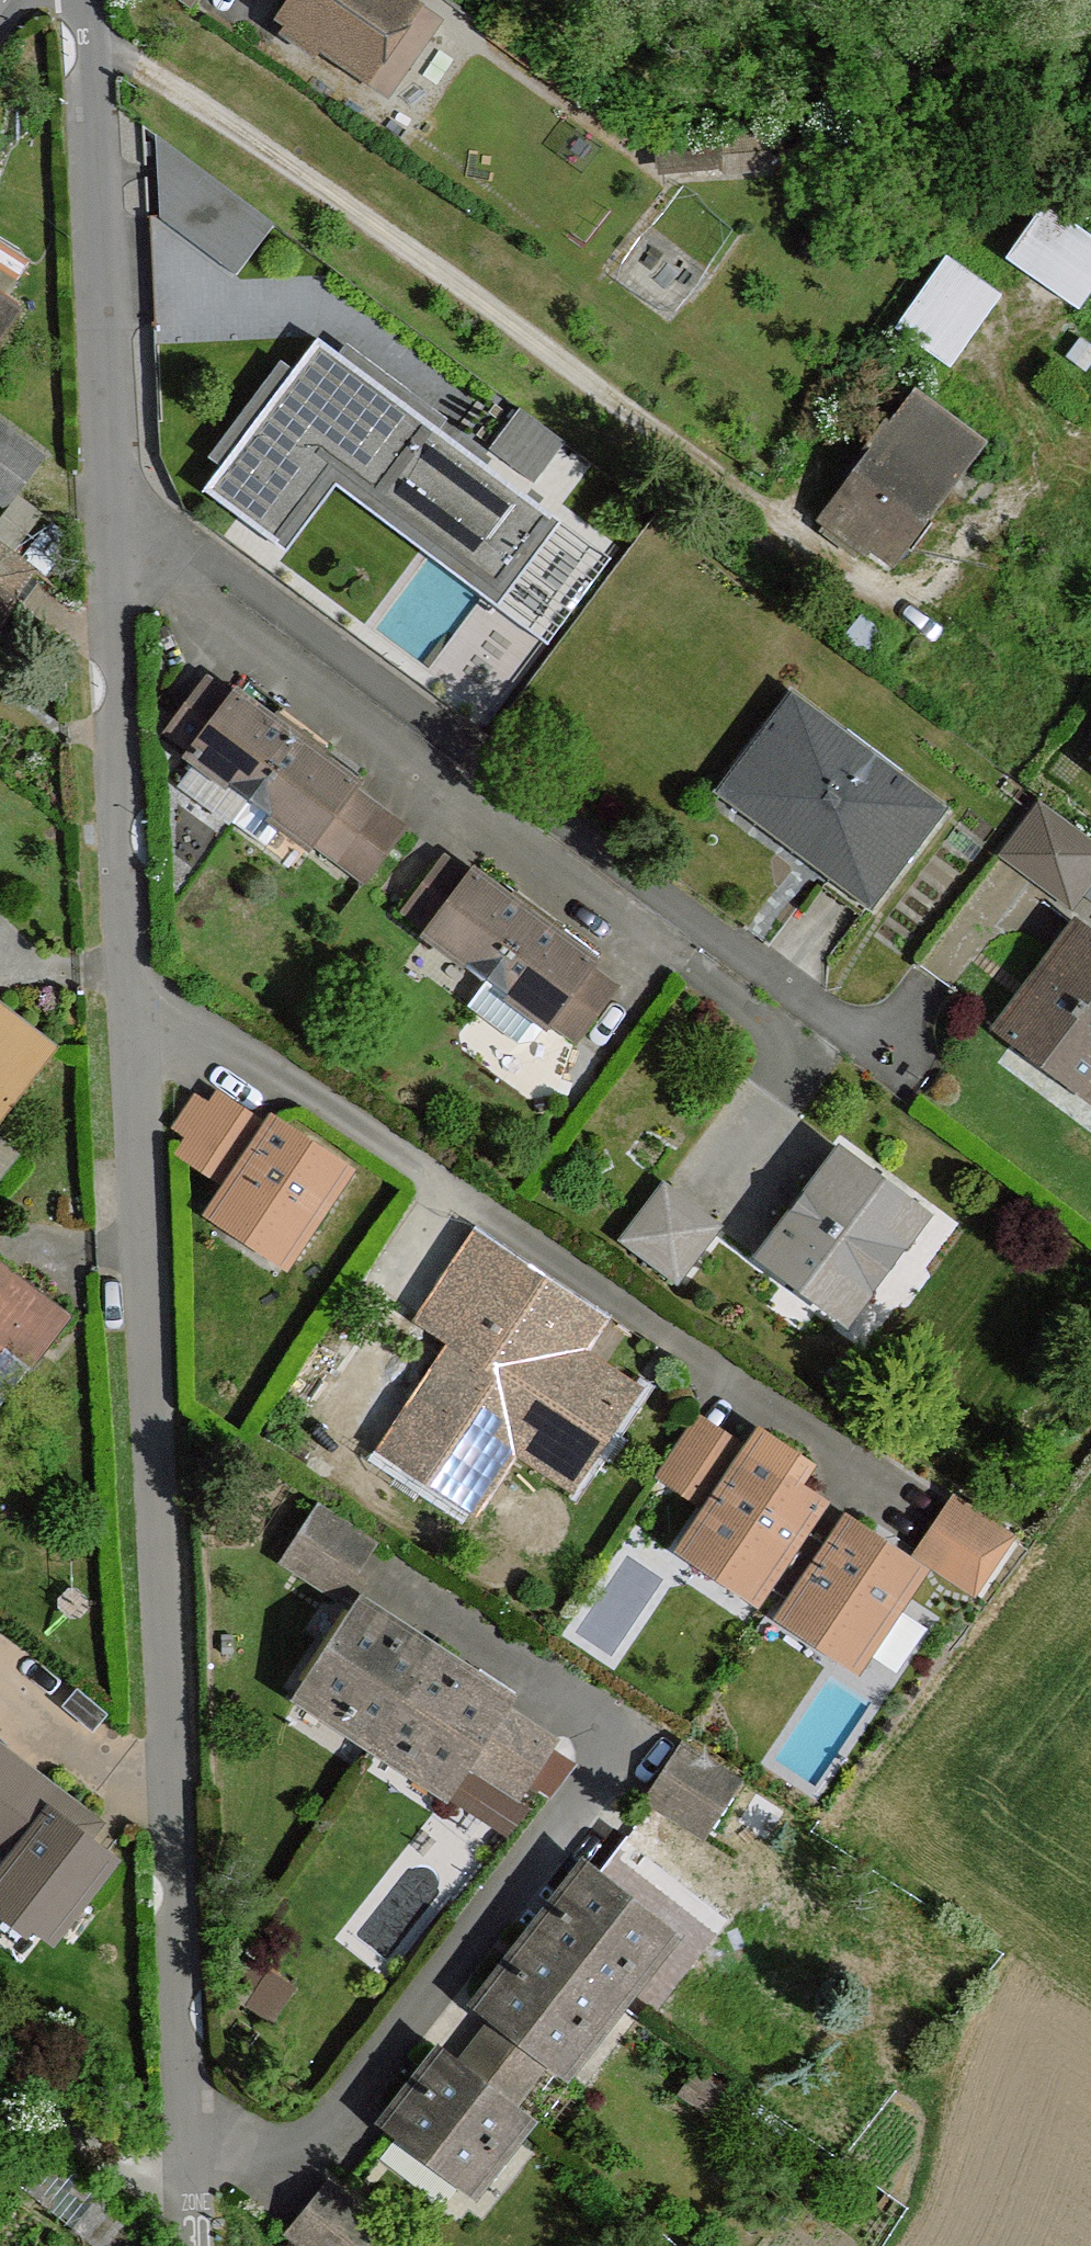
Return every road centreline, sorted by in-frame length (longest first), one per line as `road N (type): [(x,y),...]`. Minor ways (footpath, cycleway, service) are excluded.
road 1 (residential): [(195,2245),(85,0)]

